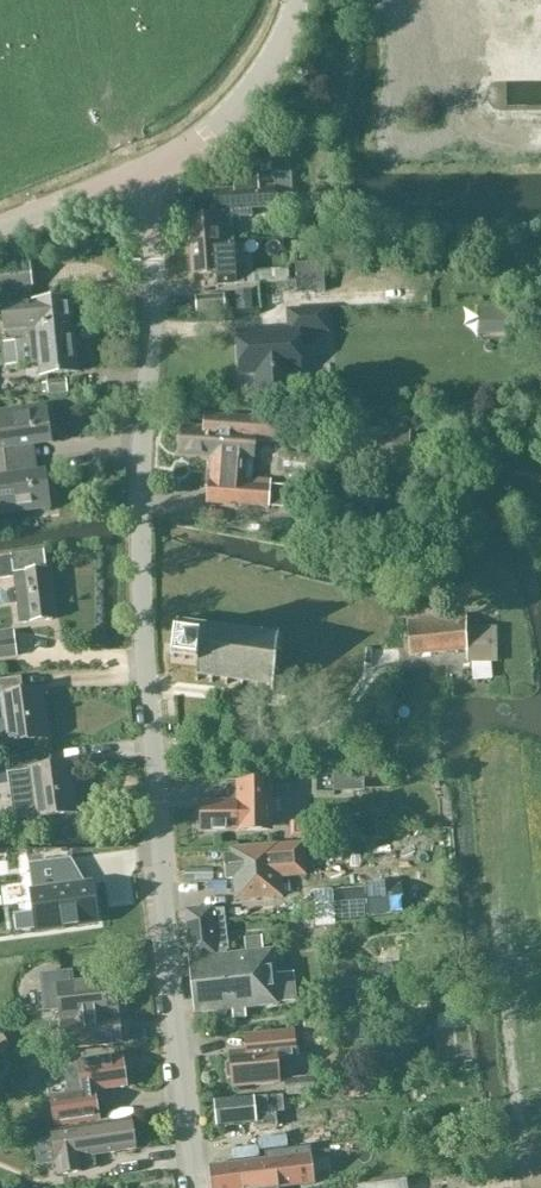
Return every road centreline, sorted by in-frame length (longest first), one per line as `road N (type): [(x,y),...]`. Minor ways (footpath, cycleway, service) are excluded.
road 1 (residential): [(193,1187),(141,647),(154,260)]
road 2 (tertiary): [(142,172),(210,130),(247,94),(281,44),(298,0)]
road 3 (tertiary): [(0,233),(142,172)]

